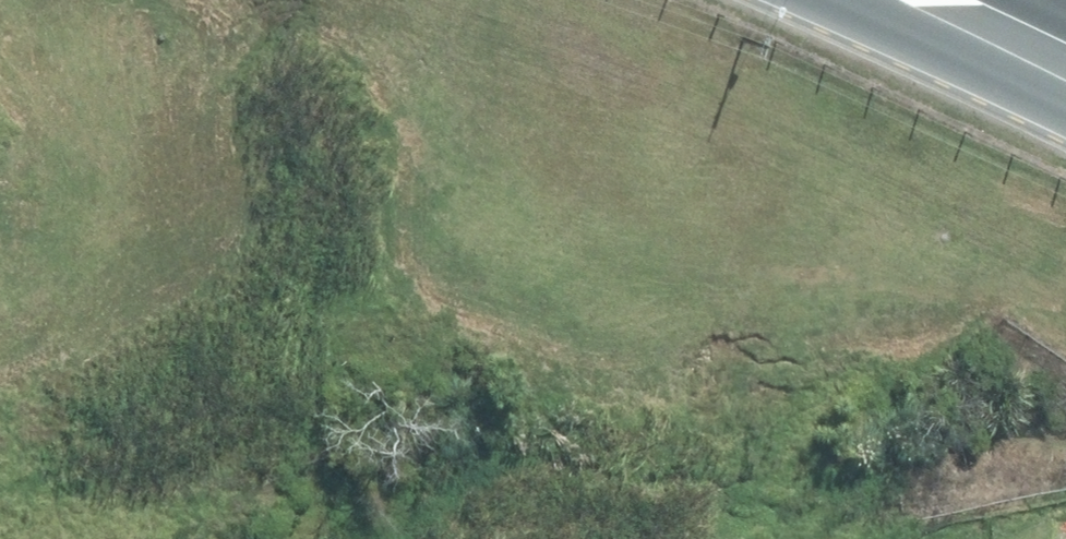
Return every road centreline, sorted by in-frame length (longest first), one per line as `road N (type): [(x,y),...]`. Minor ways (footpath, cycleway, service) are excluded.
road 1 (primary): [(321,135),(420,206),(529,352),(591,538)]
road 2 (primary): [(263,538),(252,201),(216,58)]
road 3 (primary): [(321,135),(390,292),(415,469),(416,538)]
road 4 (primary): [(935,0),(1065,62)]
road 5 (primary): [(216,58),(321,135)]

